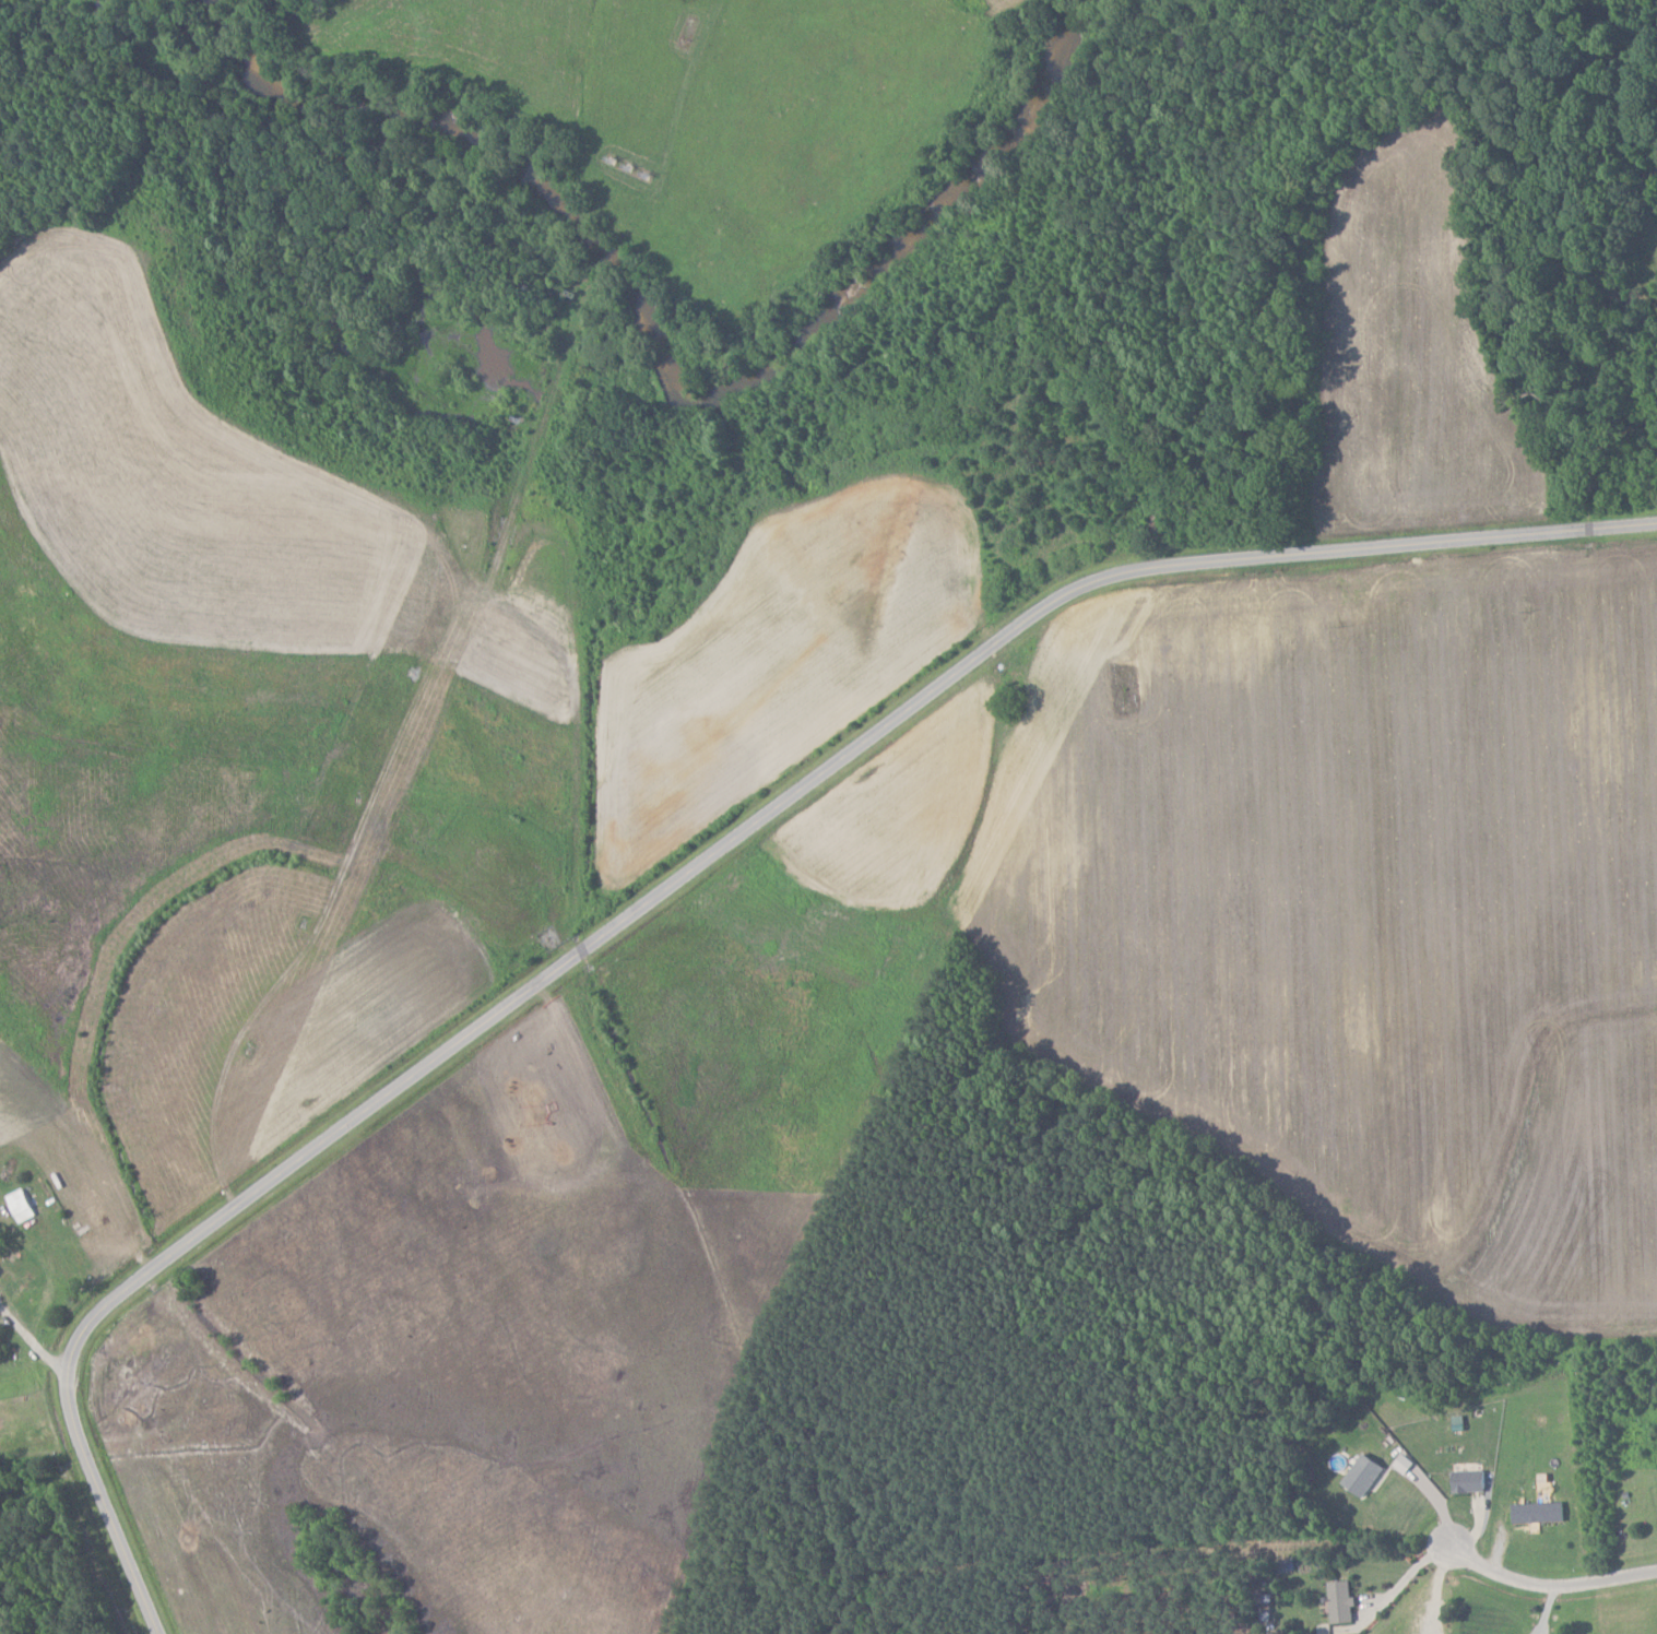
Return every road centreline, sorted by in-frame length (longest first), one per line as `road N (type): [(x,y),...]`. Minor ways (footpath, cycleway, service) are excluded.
road 1 (residential): [(1656,523),(1127,571),(1061,595),(987,647),(105,1306),(80,1334),(66,1373),(71,1419),(158,1633)]
road 2 (residential): [(1656,1570),(1562,1586),(1528,1583),(1452,1546)]

